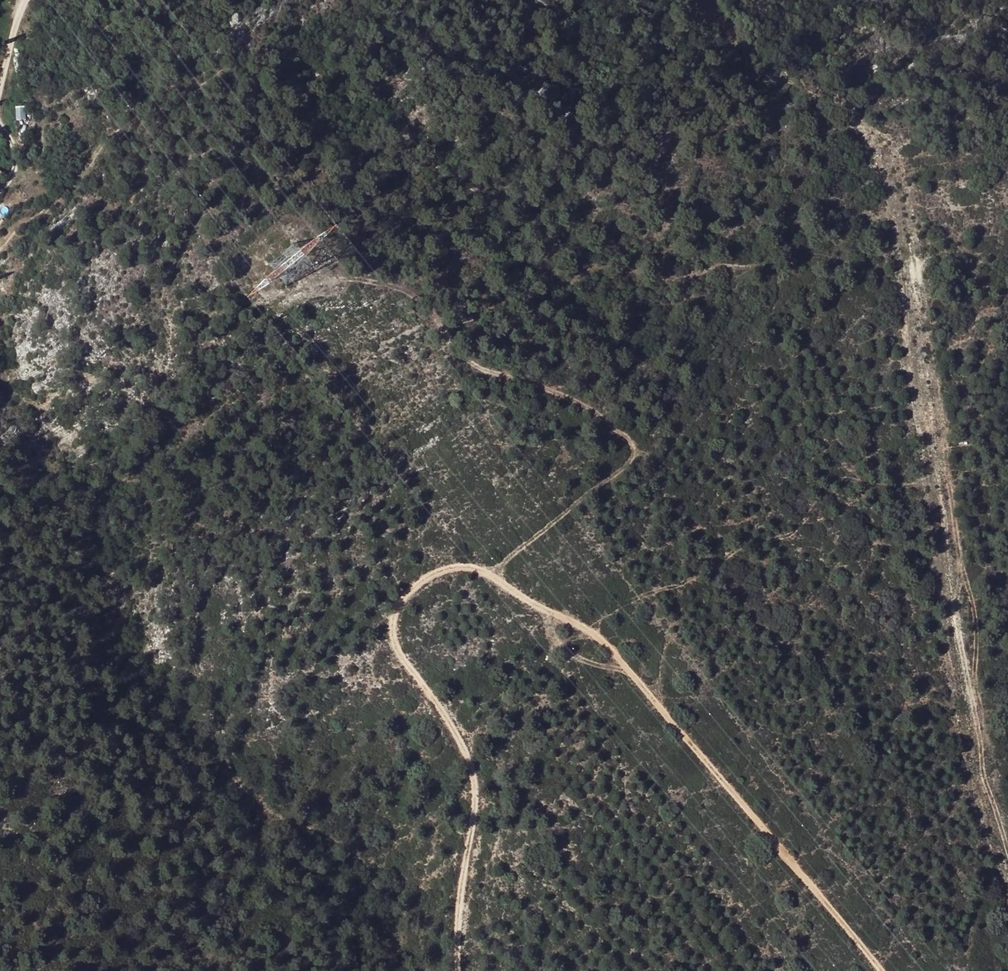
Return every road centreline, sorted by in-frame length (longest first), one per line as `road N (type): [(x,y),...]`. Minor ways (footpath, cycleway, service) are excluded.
road 1 (track): [(458,970),(479,796),(455,731),(399,654),(394,621),(413,588),(460,565),(489,572),(619,655),(882,970)]
road 2 (track): [(338,277),(405,285),(437,313),(449,345),(466,361),(601,413),(633,441),(636,457),(489,572)]

